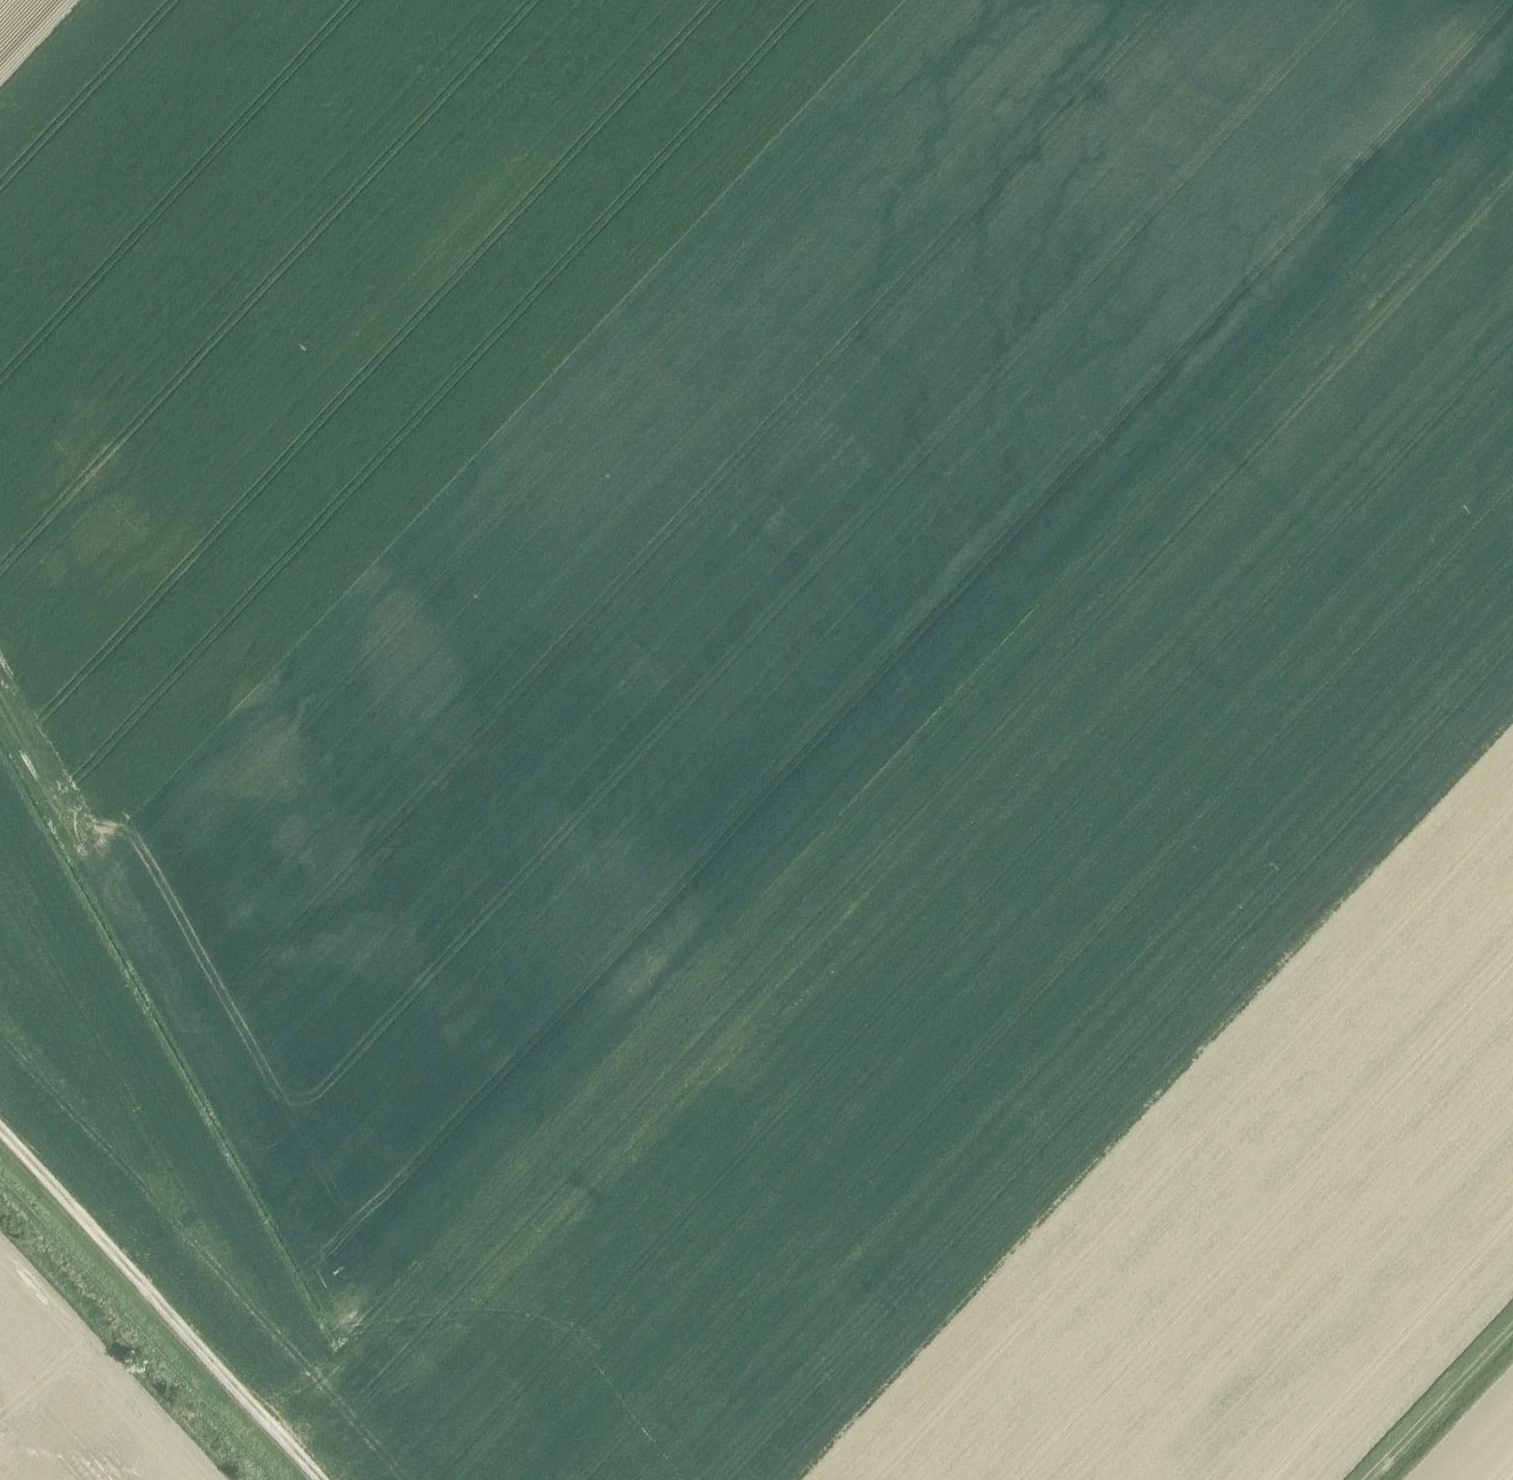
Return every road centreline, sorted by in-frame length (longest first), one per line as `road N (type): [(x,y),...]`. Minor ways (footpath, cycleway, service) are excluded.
road 1 (track): [(0,1131),(321,1479)]
road 2 (track): [(1369,1479),(1512,1326)]

